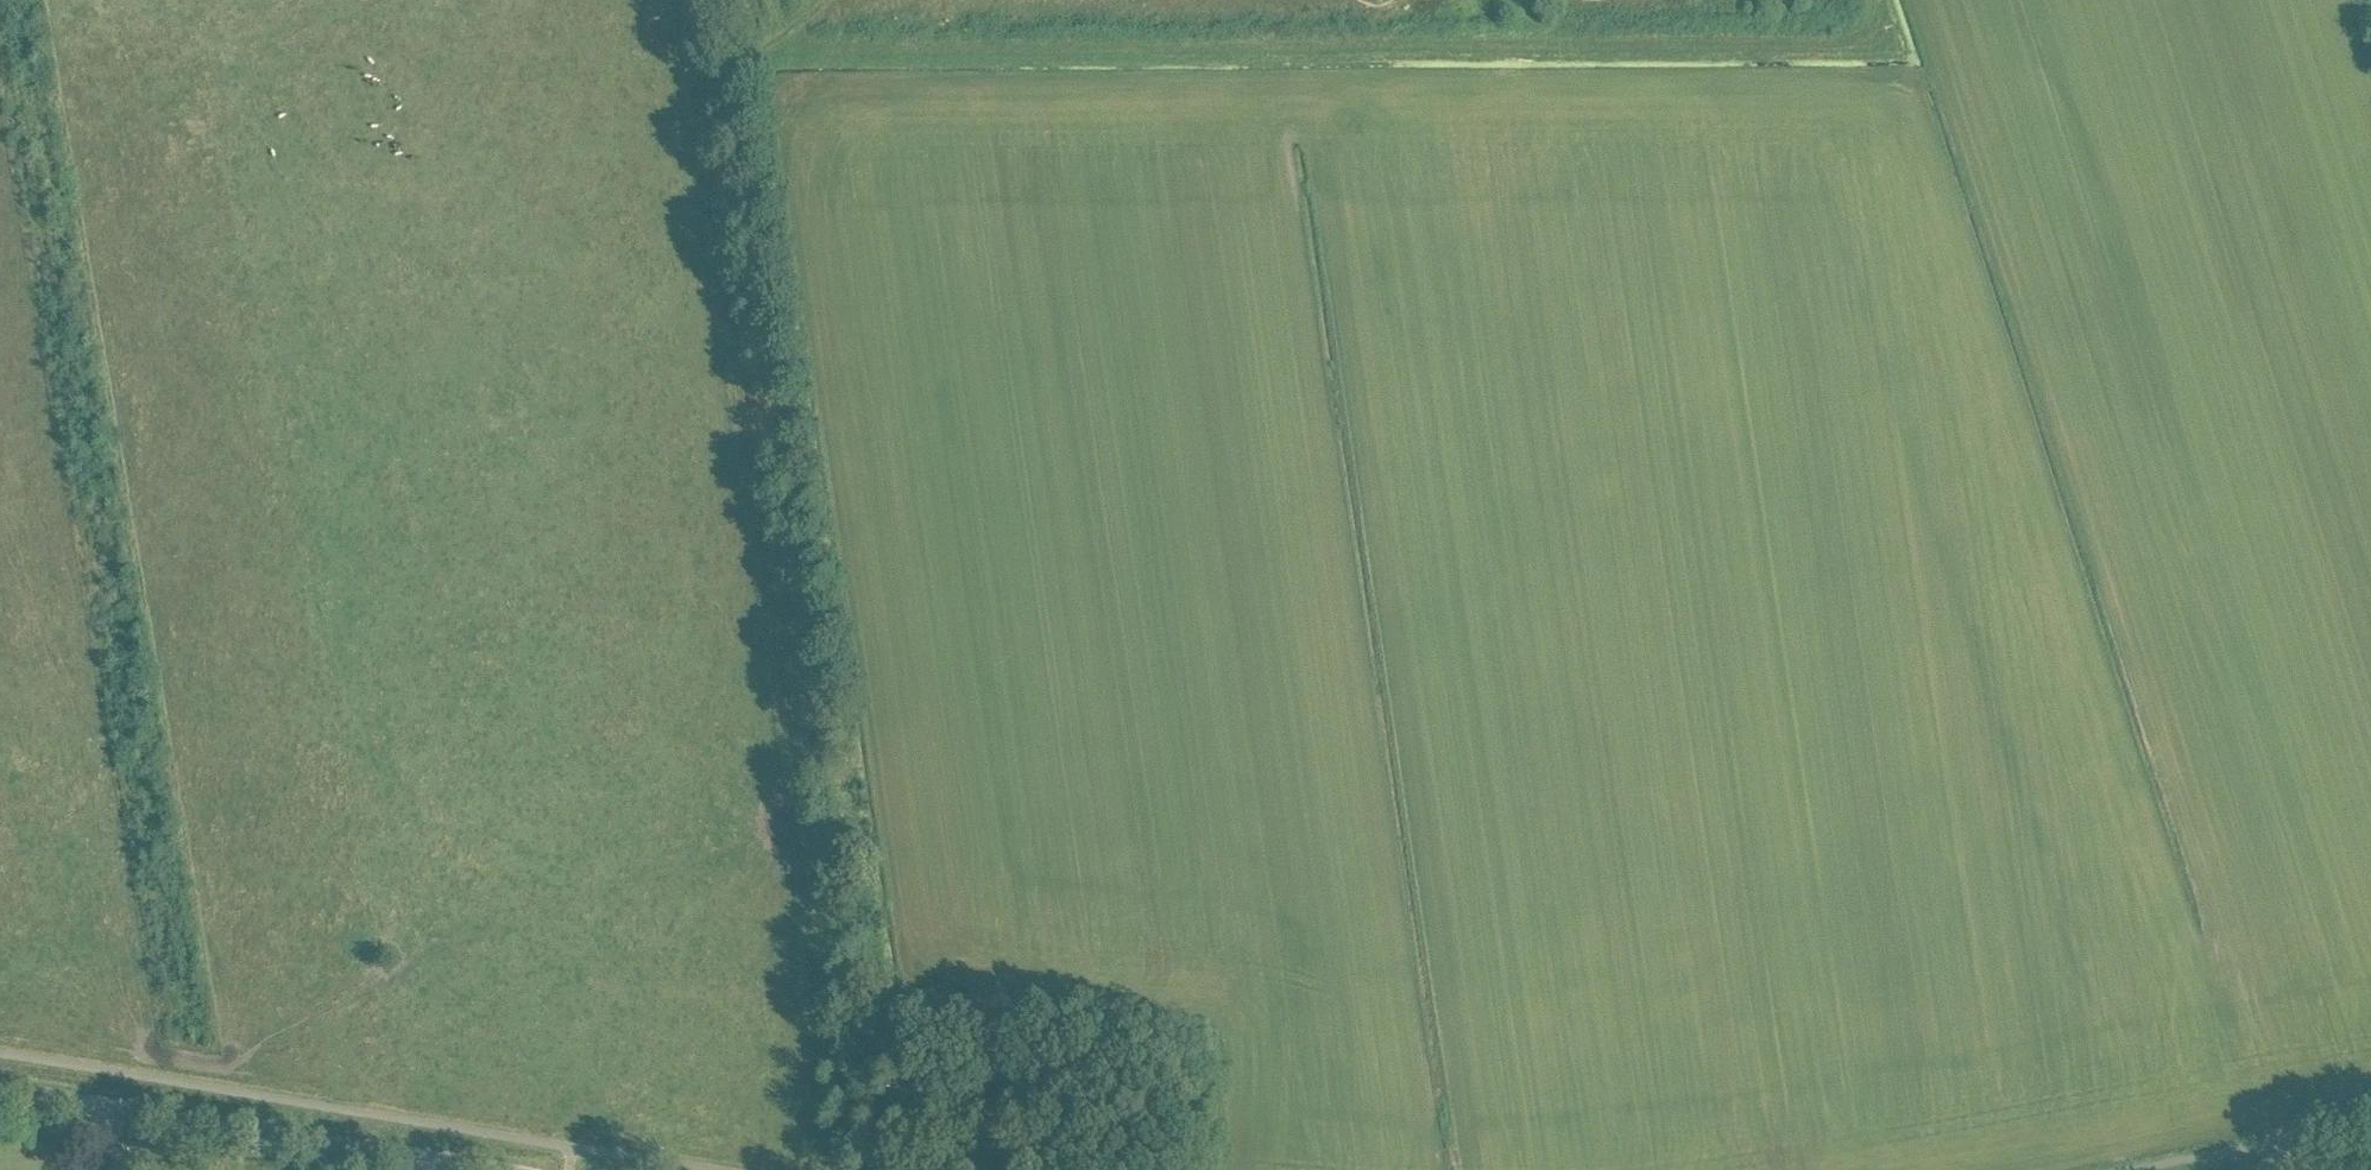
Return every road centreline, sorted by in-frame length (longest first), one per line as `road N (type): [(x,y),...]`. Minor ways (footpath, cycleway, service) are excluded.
road 1 (unclassified): [(0,1093),(489,1169)]

